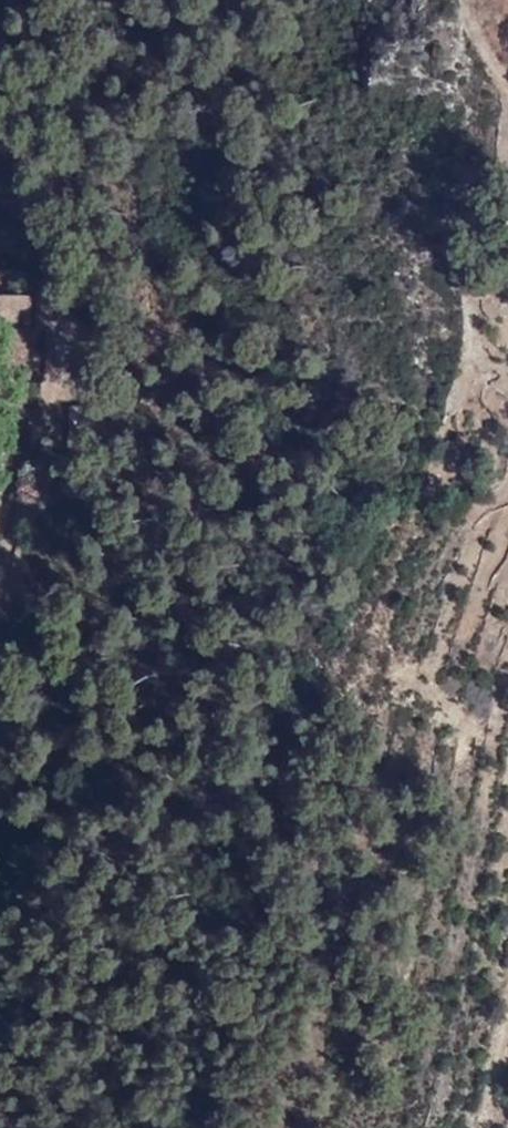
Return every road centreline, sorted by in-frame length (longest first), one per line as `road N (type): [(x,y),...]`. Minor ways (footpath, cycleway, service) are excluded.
road 1 (unclassified): [(0,205),(56,281),(46,406),(0,608)]

